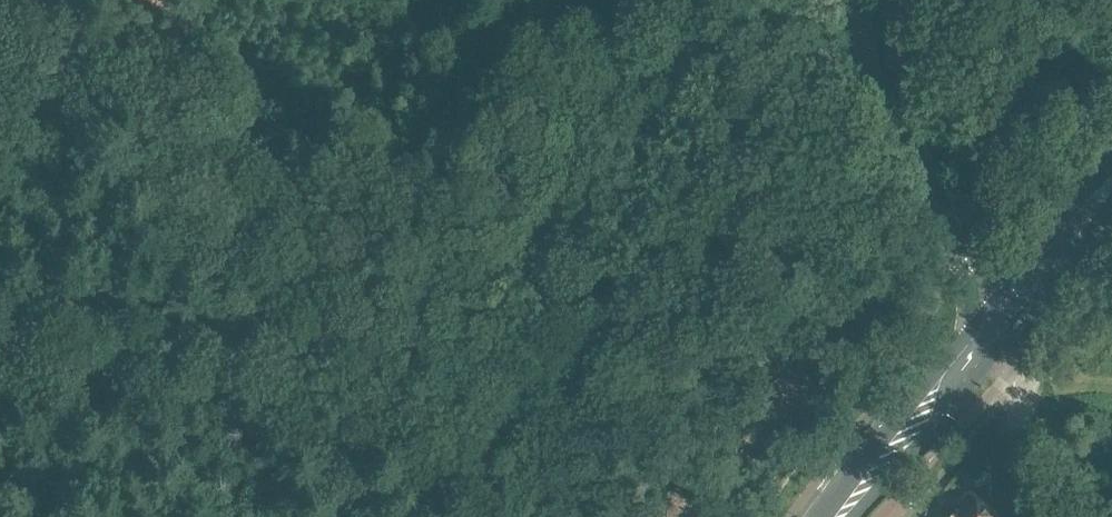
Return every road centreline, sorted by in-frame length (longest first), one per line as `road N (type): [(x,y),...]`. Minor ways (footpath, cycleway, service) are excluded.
road 1 (unclassified): [(998,323),(961,269),(904,155),(870,74),(856,0)]
road 2 (primary): [(840,516),(998,323)]
road 3 (primary): [(998,323),(1111,181)]
road 4 (track): [(1009,373),(1065,456),(1091,516)]

